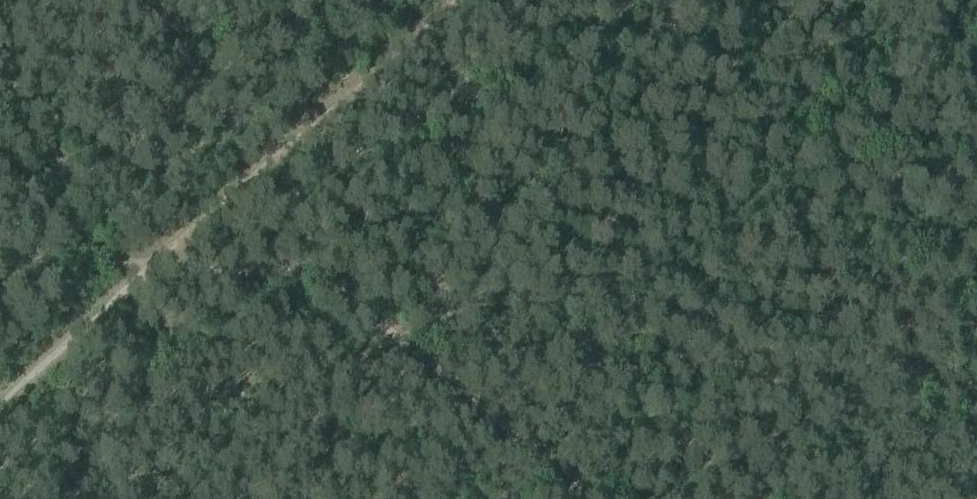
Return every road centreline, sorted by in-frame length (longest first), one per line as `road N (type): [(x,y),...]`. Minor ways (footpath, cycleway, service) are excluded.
road 1 (track): [(456,0),(128,273),(0,403)]

